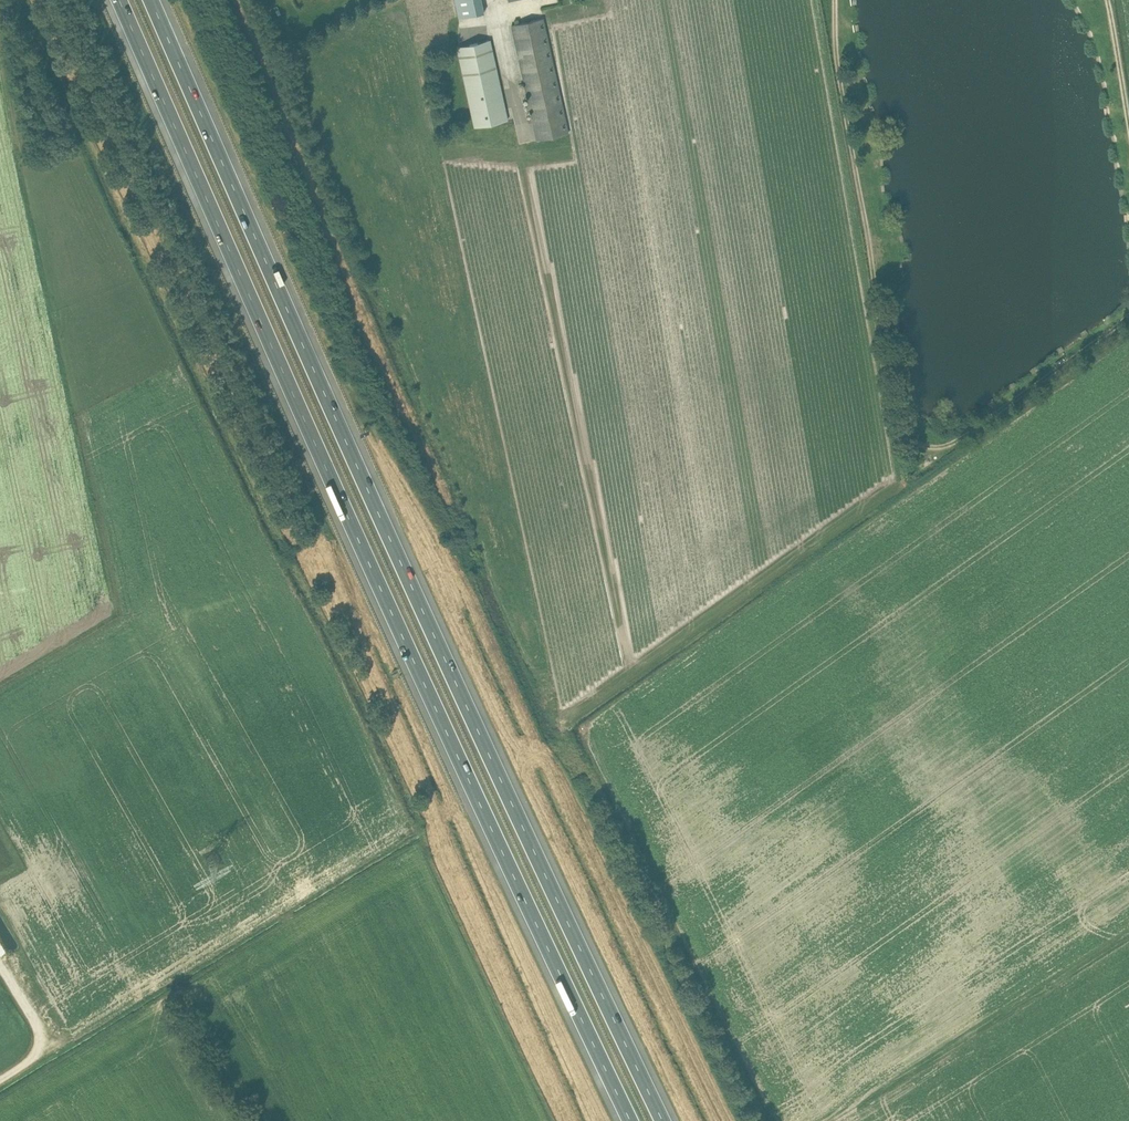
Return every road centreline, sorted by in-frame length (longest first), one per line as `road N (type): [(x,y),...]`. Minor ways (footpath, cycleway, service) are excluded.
road 1 (motorway): [(673,1120),(154,0)]
road 2 (motorway): [(122,0),(399,624),(632,1120)]
road 3 (track): [(1128,310),(998,415),(940,447),(912,434),(840,6)]
road 4 (track): [(1107,0),(1128,142)]

